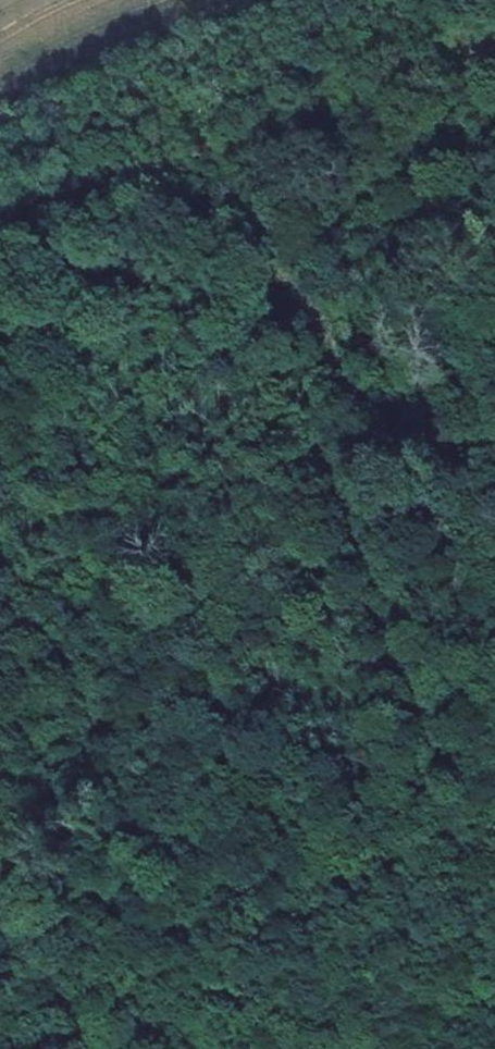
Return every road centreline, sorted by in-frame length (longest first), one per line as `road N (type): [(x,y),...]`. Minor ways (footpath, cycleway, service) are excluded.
road 1 (track): [(494,813),(258,165)]
road 2 (track): [(0,247),(494,90)]
road 3 (track): [(0,840),(135,913),(225,945),(386,1048)]

